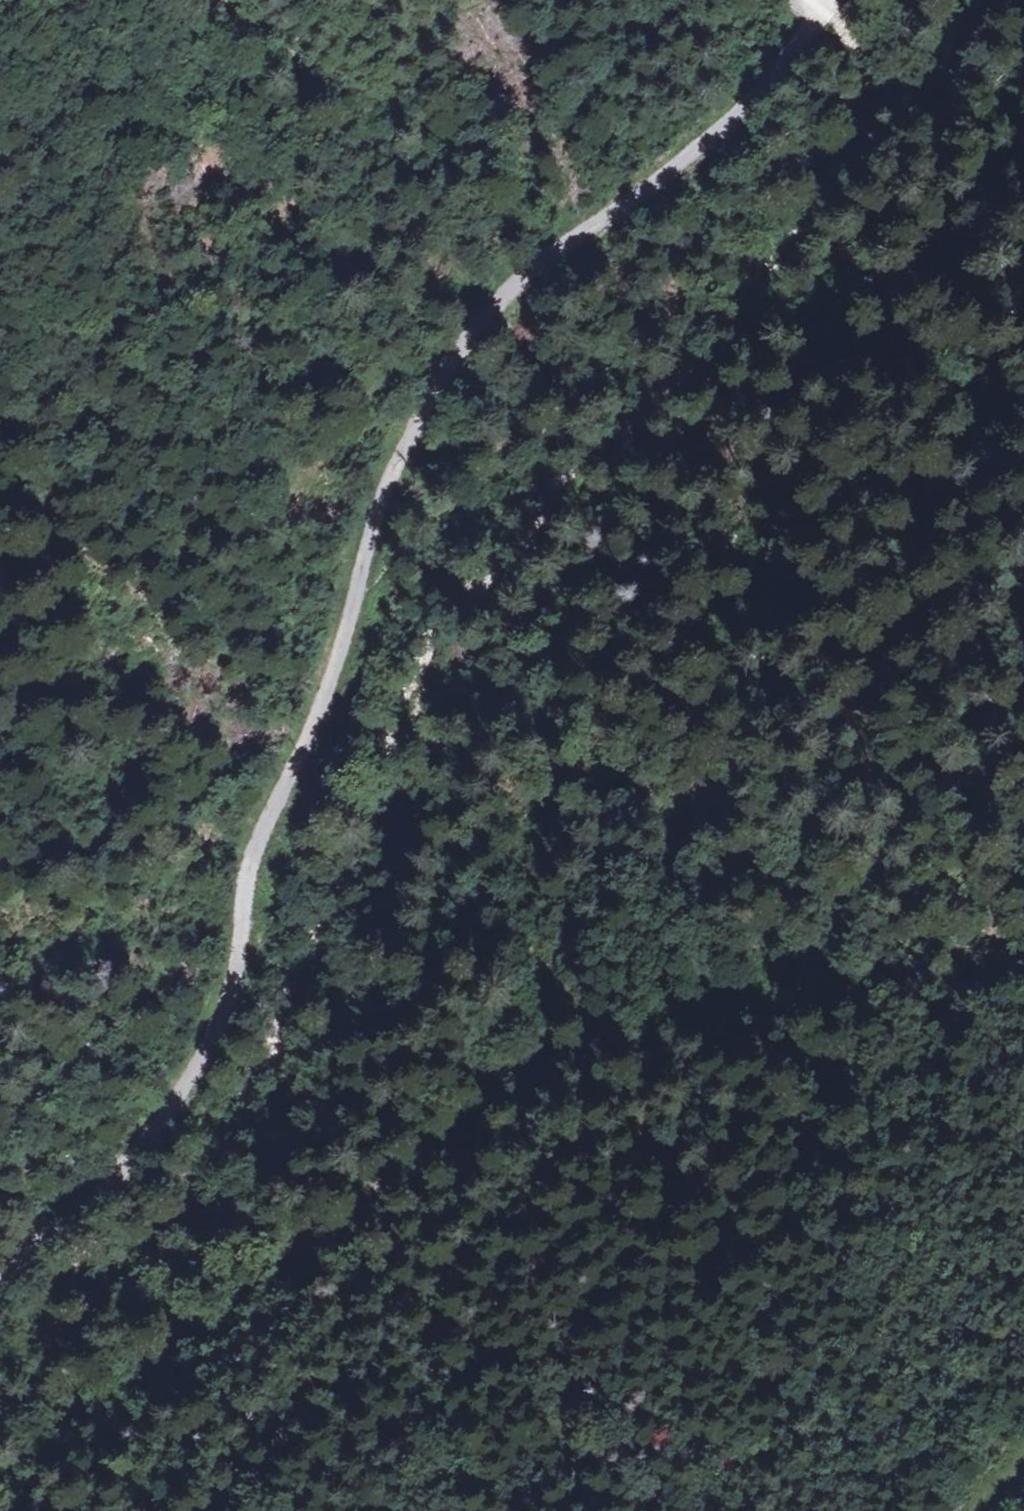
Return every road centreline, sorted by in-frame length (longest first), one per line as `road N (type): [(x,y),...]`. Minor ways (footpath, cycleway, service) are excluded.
road 1 (track): [(0,1279),(217,1016),(255,841),(344,645),(405,452),(542,265),(717,131),(837,0)]
road 2 (track): [(0,1474),(114,1395),(186,1363),(350,1217),(437,1121),(551,1048),(881,977),(1023,963)]

